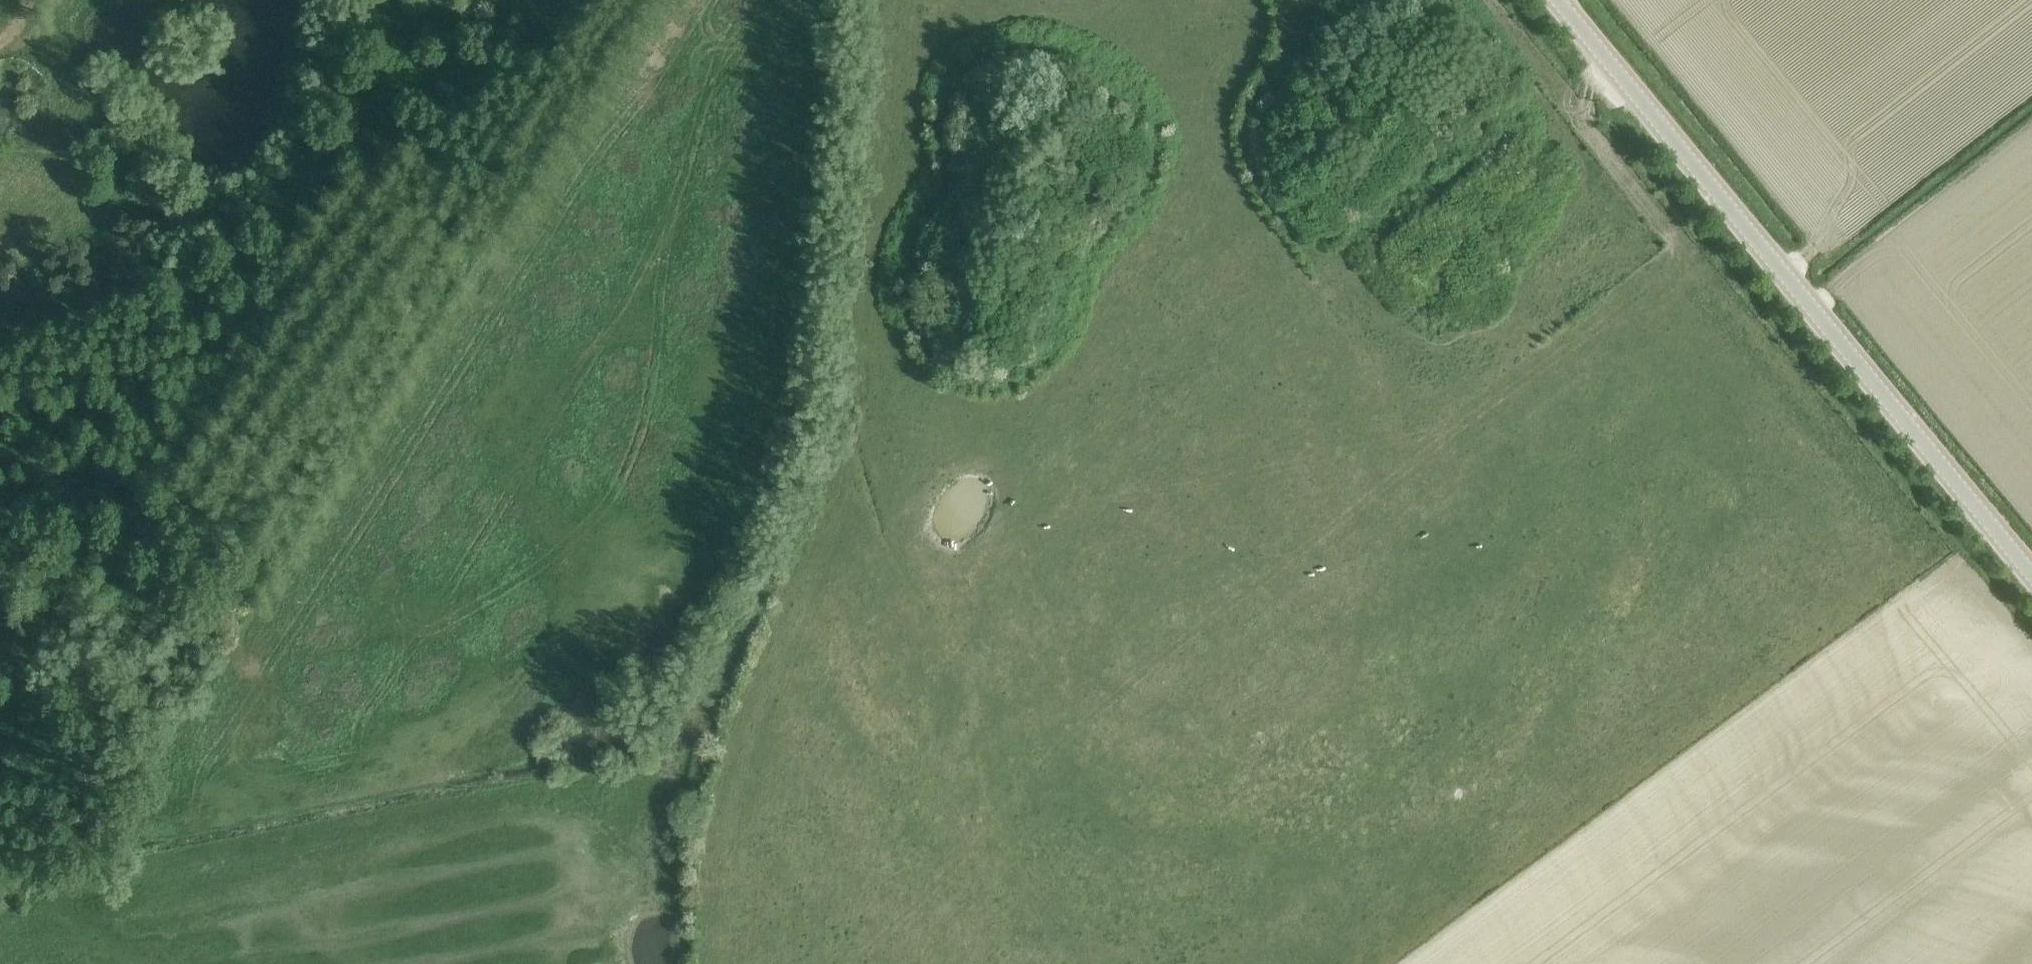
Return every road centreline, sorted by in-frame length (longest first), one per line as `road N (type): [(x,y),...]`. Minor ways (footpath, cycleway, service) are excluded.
road 1 (tertiary): [(2031,580),(1555,0)]

